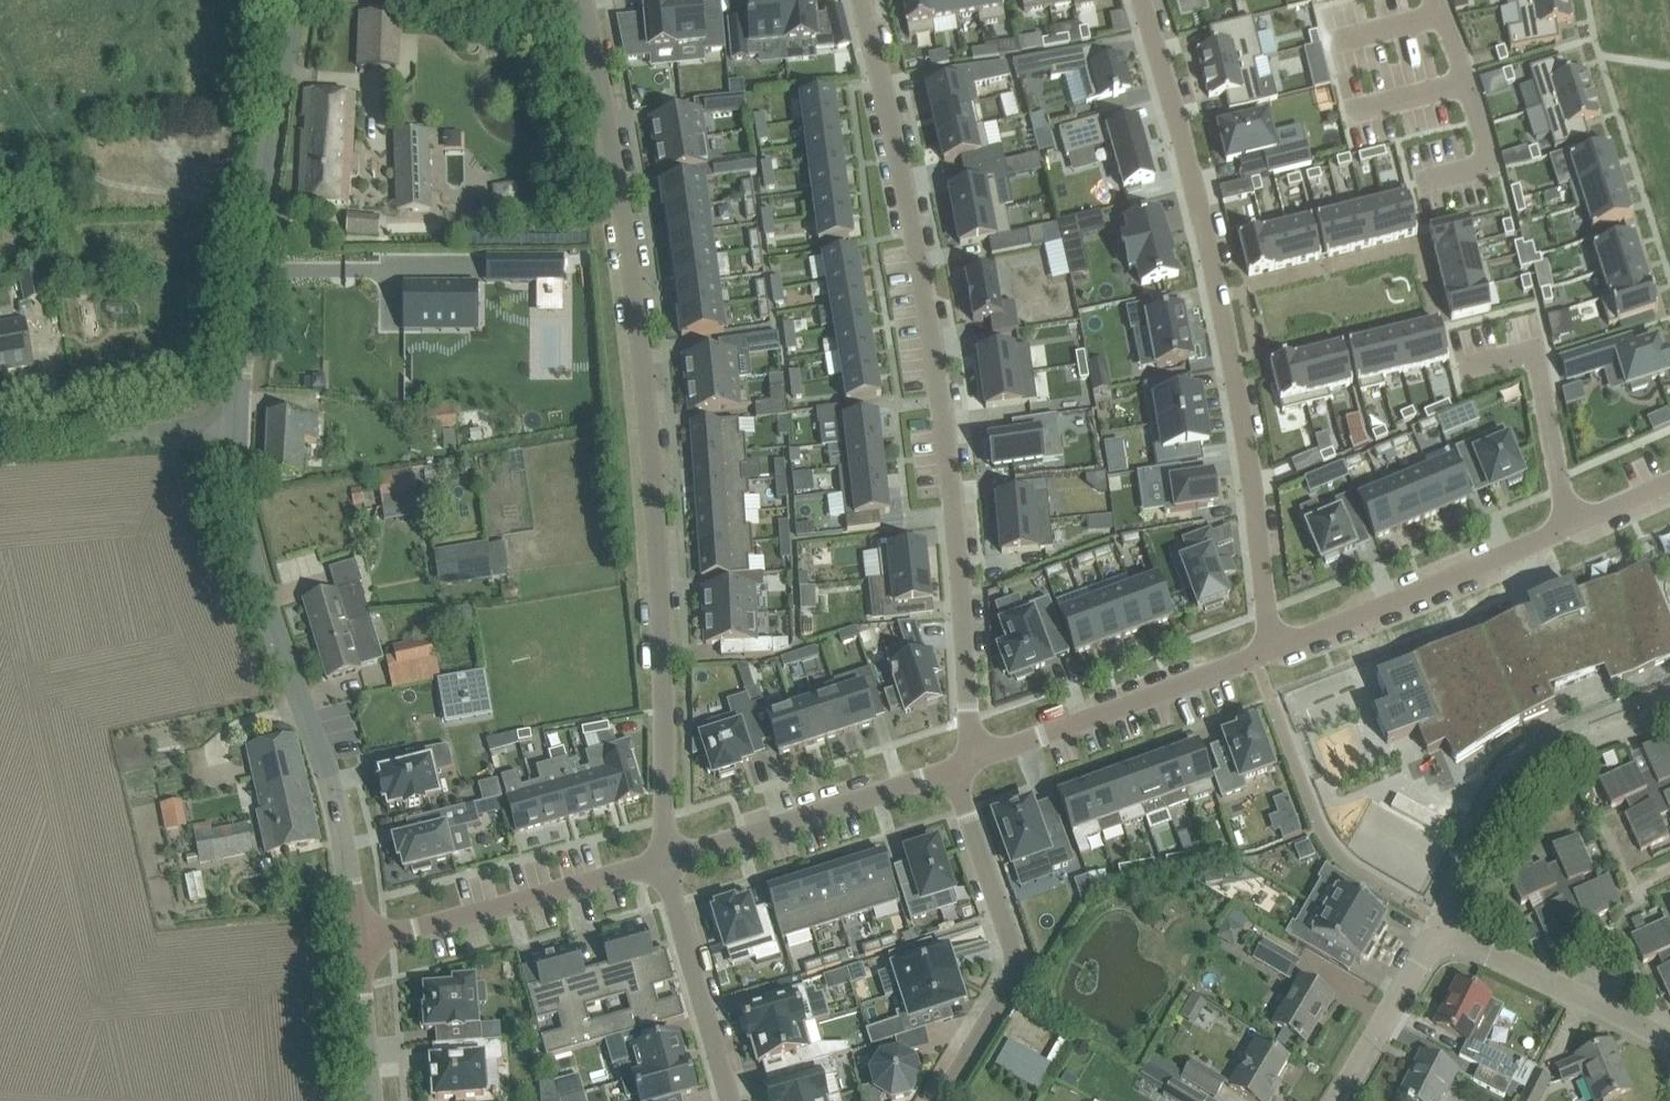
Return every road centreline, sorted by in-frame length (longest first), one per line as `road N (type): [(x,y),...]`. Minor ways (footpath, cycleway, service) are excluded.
road 1 (residential): [(583,0),(652,479),(664,678),(663,862)]
road 2 (residential): [(973,760),(962,557),(943,416),(915,236),(861,0)]
road 3 (residential): [(1141,0),(1198,191),(1235,369),(1271,648)]
road 4 (tertiary): [(357,944),(338,809),(243,537),(237,427)]
road 5 (residential): [(1271,648),(1669,481)]
road 6 (tertiary): [(237,427),(291,0)]
road 7 (residential): [(952,770),(1015,962),(942,1100)]
road 8 (residential): [(1437,930),(1490,820),(1525,769),(1582,736),(1669,709)]
road 9 (residential): [(973,760),(1271,648)]
road 10 (residential): [(357,944),(663,862)]
road 11 (residential): [(663,862),(952,770)]
road 12 (residential): [(1669,1038),(1437,930)]
road 13 (residential): [(730,1100),(663,862)]
road 14 (unclassified): [(0,444),(237,427)]
road 15 (residential): [(1330,1100),(1437,930)]
road 16 (tertiary): [(369,1100),(357,944)]

